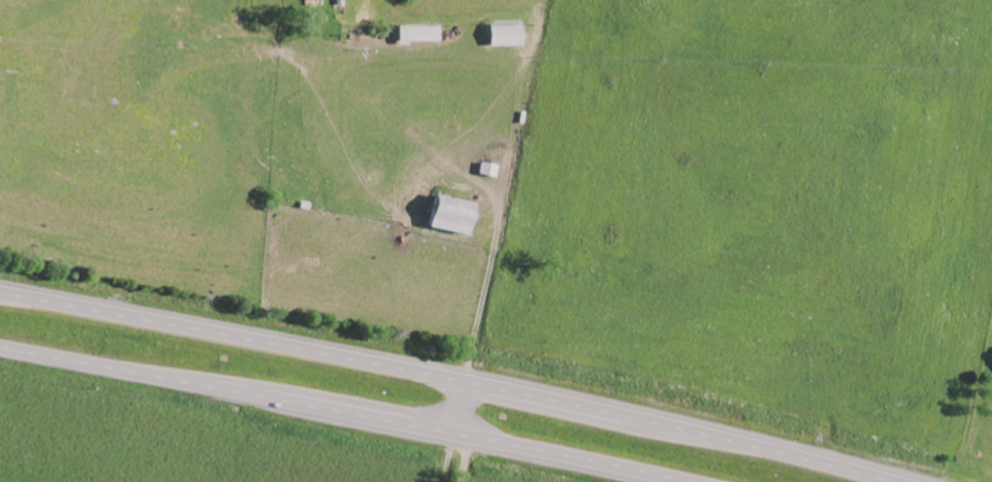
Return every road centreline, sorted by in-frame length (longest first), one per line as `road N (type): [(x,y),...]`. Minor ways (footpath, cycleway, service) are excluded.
road 1 (trunk): [(889,481),(545,398),(0,293)]
road 2 (trunk): [(0,347),(688,481)]

